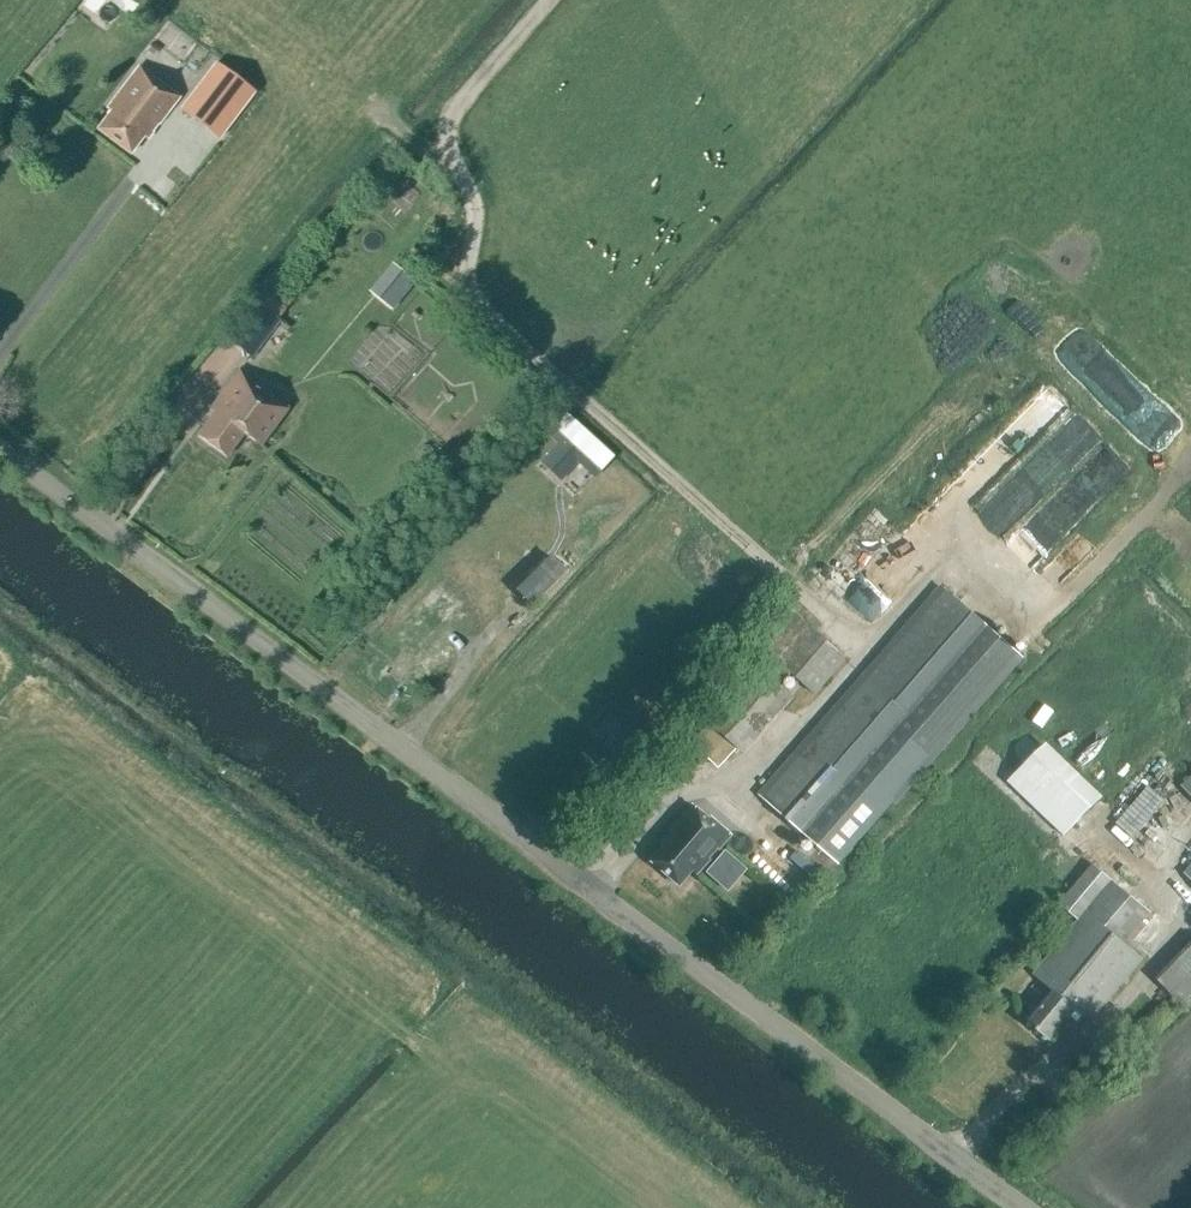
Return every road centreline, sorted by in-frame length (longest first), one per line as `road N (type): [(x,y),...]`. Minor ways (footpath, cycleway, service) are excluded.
road 1 (tertiary): [(1023,1207),(0,449)]
road 2 (track): [(600,895),(693,790),(750,781),(857,663),(851,629),(473,292),(479,223),(452,159),(450,120),(551,0)]
road 3 (track): [(402,747),(472,648),(516,605)]

